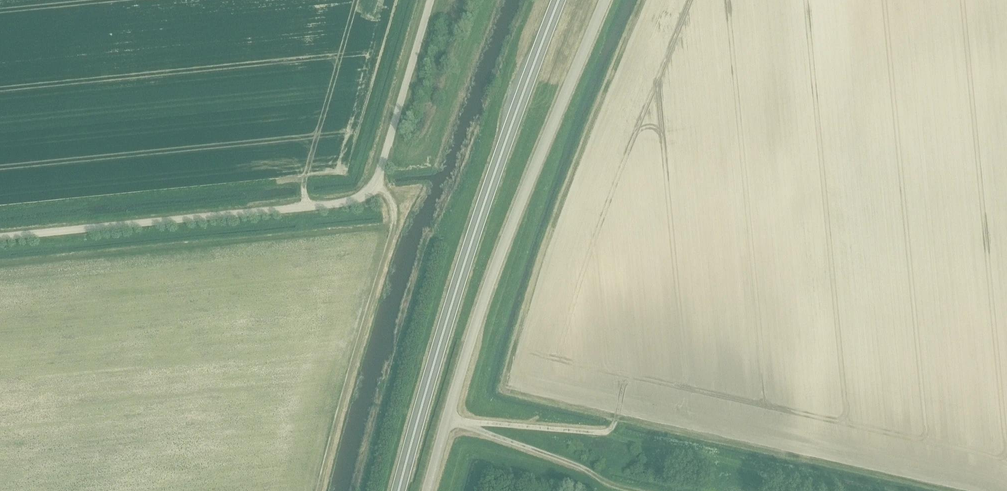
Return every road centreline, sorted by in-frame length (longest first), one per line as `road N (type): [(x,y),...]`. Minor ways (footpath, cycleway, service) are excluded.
road 1 (unclassified): [(0,237),(355,200),(376,183),(430,0)]
road 2 (unclassified): [(429,490),(490,285),(604,0)]
road 3 (trunk): [(400,490),(489,194),(561,0)]
road 4 (track): [(376,183),(394,213),(315,490)]

